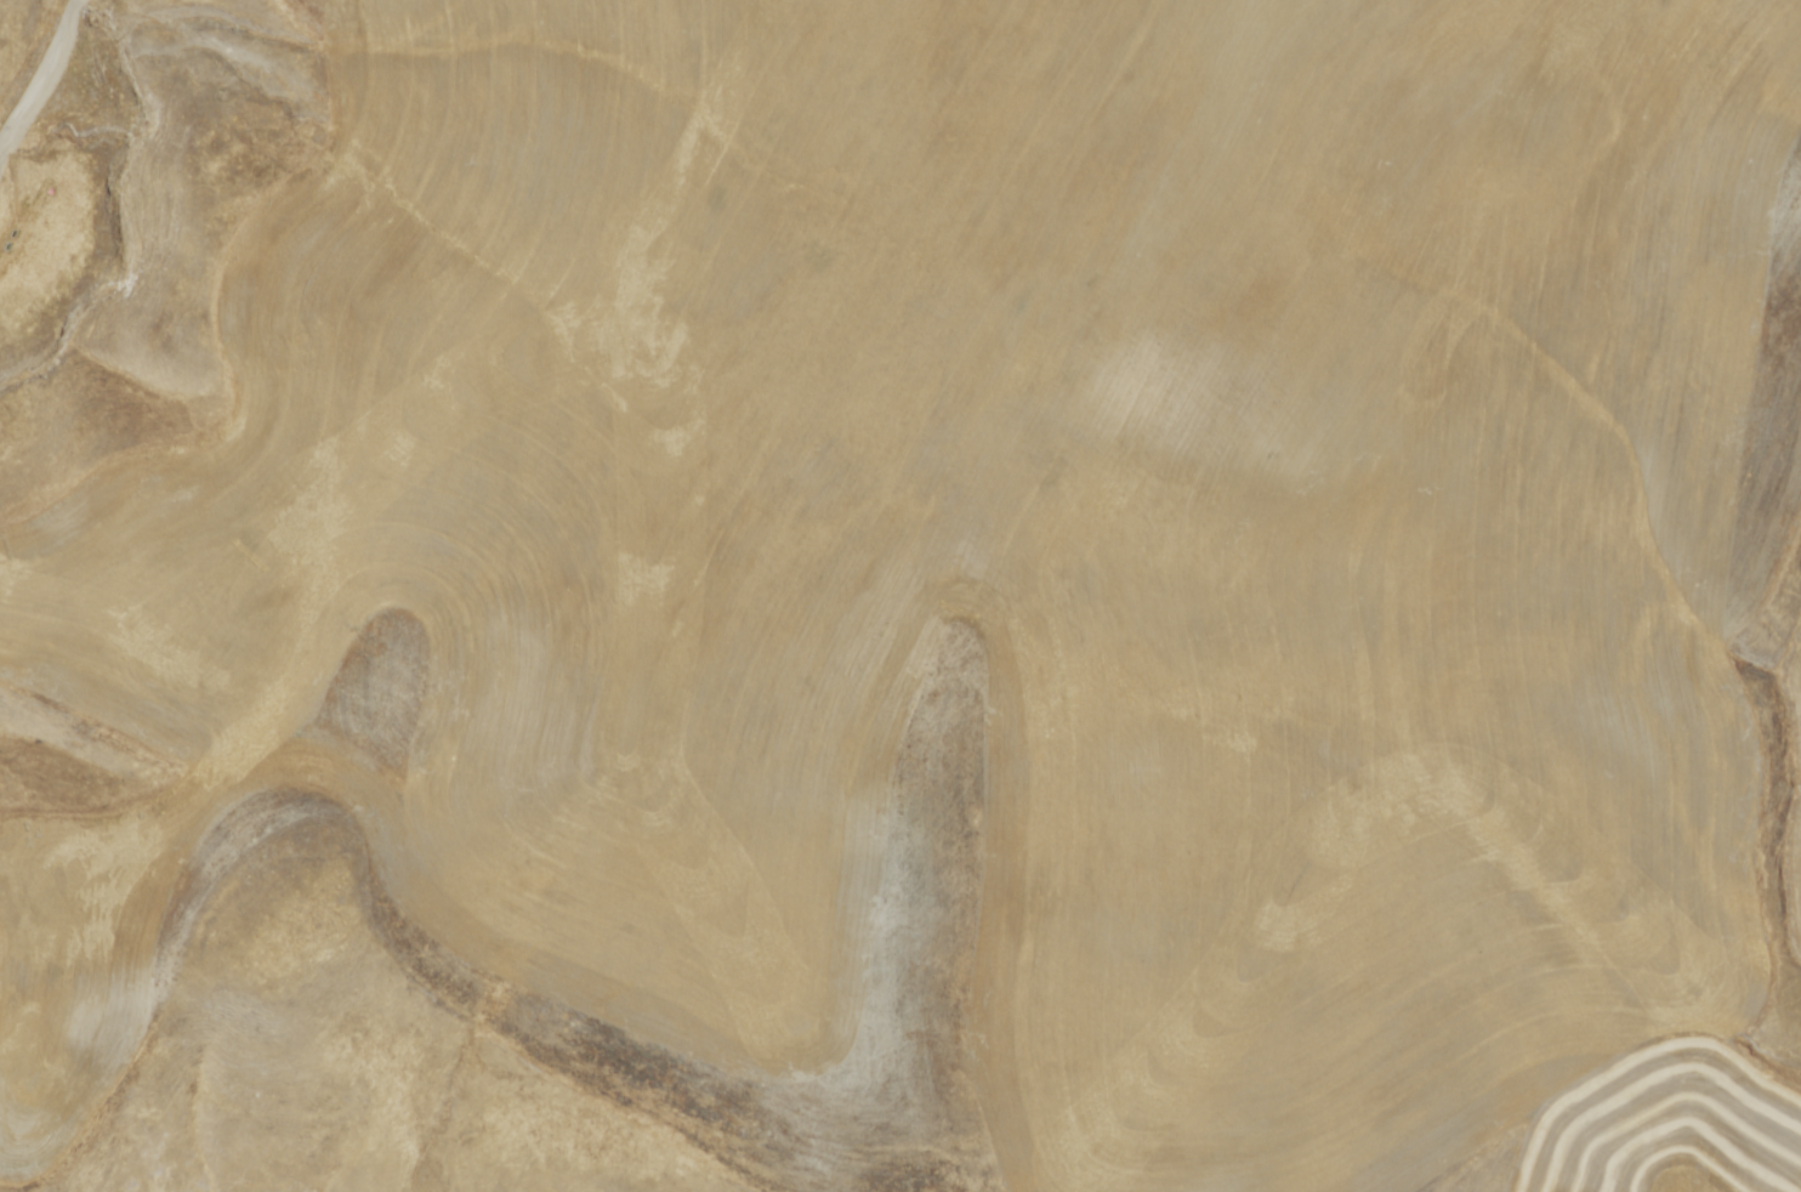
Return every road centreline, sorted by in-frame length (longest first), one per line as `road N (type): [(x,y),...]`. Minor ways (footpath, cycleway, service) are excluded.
road 1 (track): [(0,135),(92,0)]

